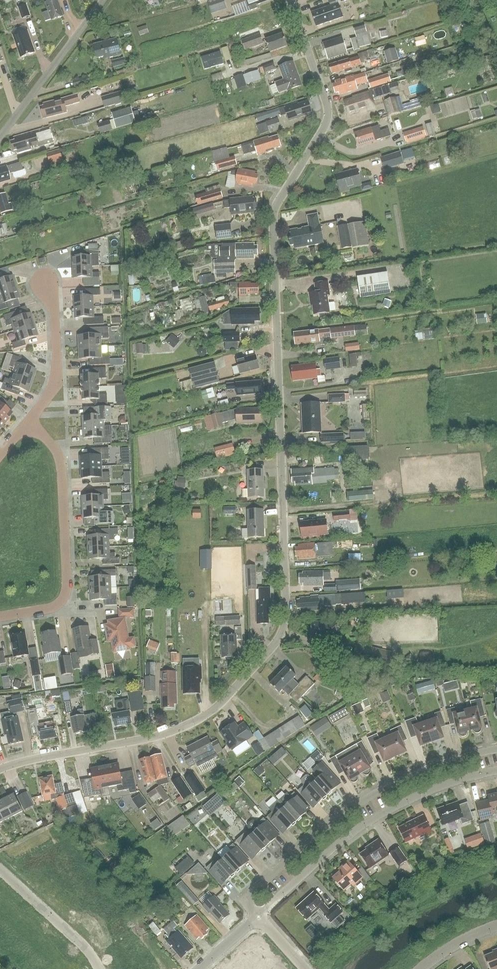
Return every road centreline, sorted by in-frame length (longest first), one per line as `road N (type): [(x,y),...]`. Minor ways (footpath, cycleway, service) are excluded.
road 1 (residential): [(0,769),(177,729),(222,702),(282,636),(272,212),(327,121),(289,0)]
road 2 (unclassified): [(258,917),(248,896),(356,804),(454,758),(496,749)]
road 3 (unclassified): [(258,917),(374,819),(496,772)]
road 4 (residential): [(28,423),(58,454),(67,590),(55,608),(0,618)]
road 5 (residential): [(0,138),(103,0)]
road 6 (residential): [(28,423),(56,384),(53,301),(42,283)]
road 7 (unclassified): [(99,968),(0,870)]

